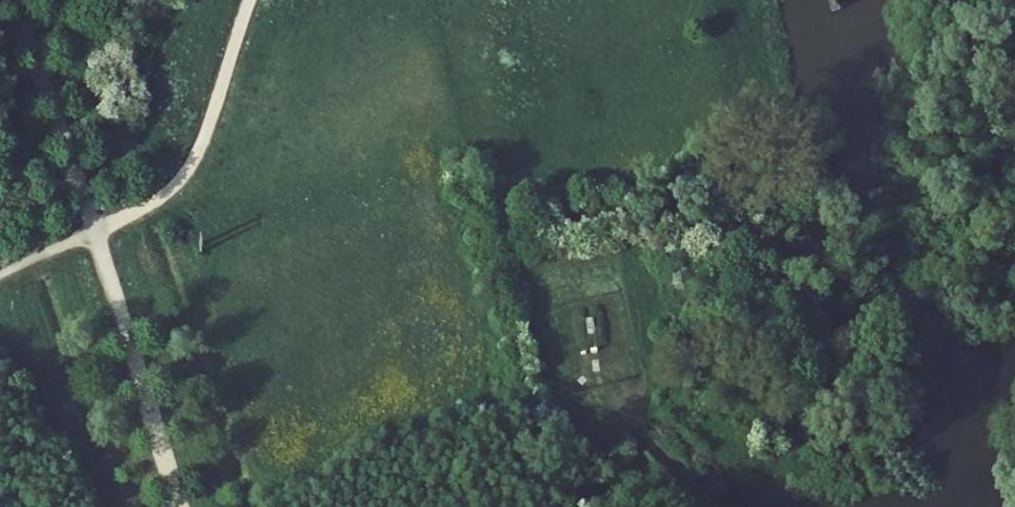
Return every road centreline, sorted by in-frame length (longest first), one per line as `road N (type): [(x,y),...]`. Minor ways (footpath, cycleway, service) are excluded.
road 1 (track): [(701,506),(621,398)]

